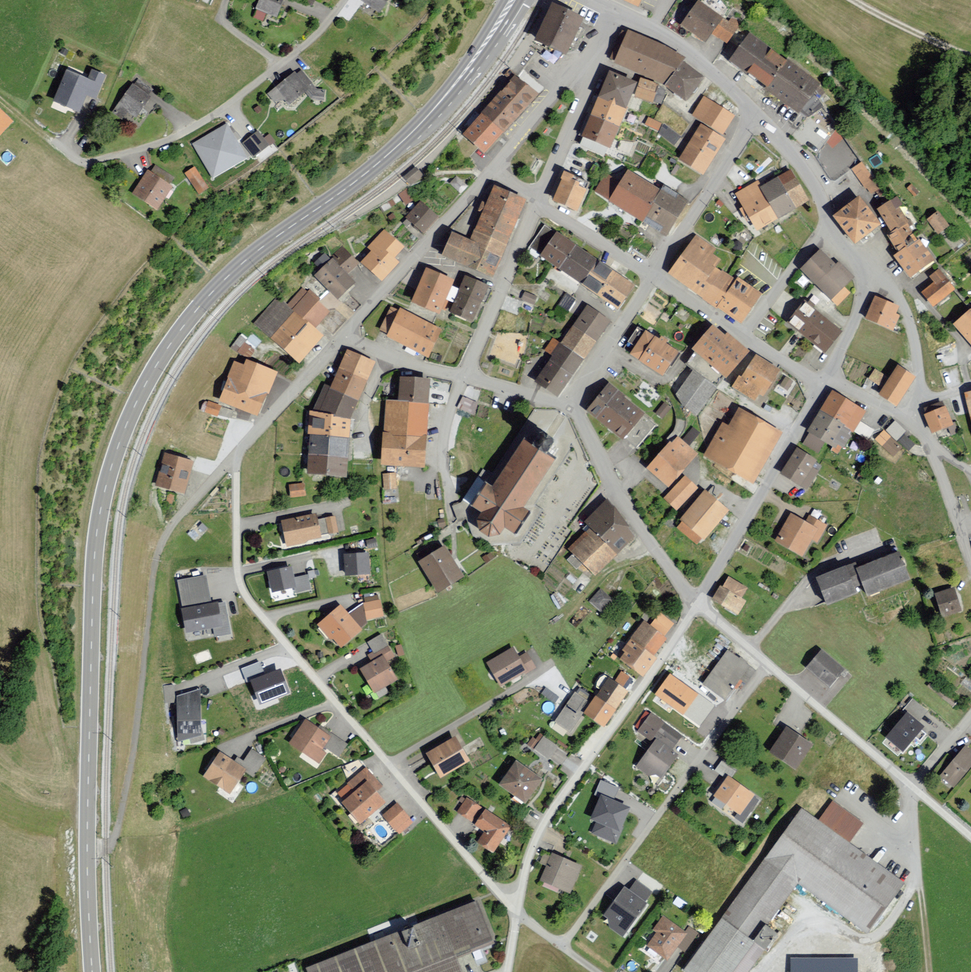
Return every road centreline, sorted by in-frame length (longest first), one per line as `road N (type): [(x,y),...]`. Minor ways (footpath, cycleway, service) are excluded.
road 1 (secondary): [(93,971),(88,848),(97,550),(131,416),(160,361),(214,292),(414,131),(517,0)]
road 2 (residential): [(238,455),(237,565),(245,595),(517,914)]
road 3 (residential): [(517,914),(543,827),(697,605)]
road 4 (residential): [(769,666),(561,947)]
road 5 (residential): [(337,0),(241,100),(166,144),(84,165)]
road 6 (residential): [(697,605),(823,379)]
road 7 (residential): [(697,605),(648,540),(569,408)]
road 8 (residential): [(491,175),(612,11)]
road 9 (residential): [(756,113),(654,277)]
road 10 (residential): [(911,787),(769,666)]
road 11 (residential): [(756,113),(681,45),(612,11)]
road 12 (residential): [(865,270),(898,296),(911,324),(921,395),(915,427)]
road 13 (residential): [(238,455),(347,337)]
road 14 (residential): [(654,277),(569,408)]
road 15 (residential): [(596,61),(539,206)]
road 16 (residential): [(827,230),(807,174),(756,113)]
road 17 (residential): [(743,336),(827,230)]
road 18 (residential): [(654,277),(539,206)]
road 19 (track): [(850,0),(970,59)]
road 20 (residential): [(448,498),(446,430),(462,374)]
road 21 (residential): [(462,374),(389,359),(347,337)]
road 22 (residential): [(930,443),(970,557)]
road 23 (residential): [(160,547),(238,455)]

